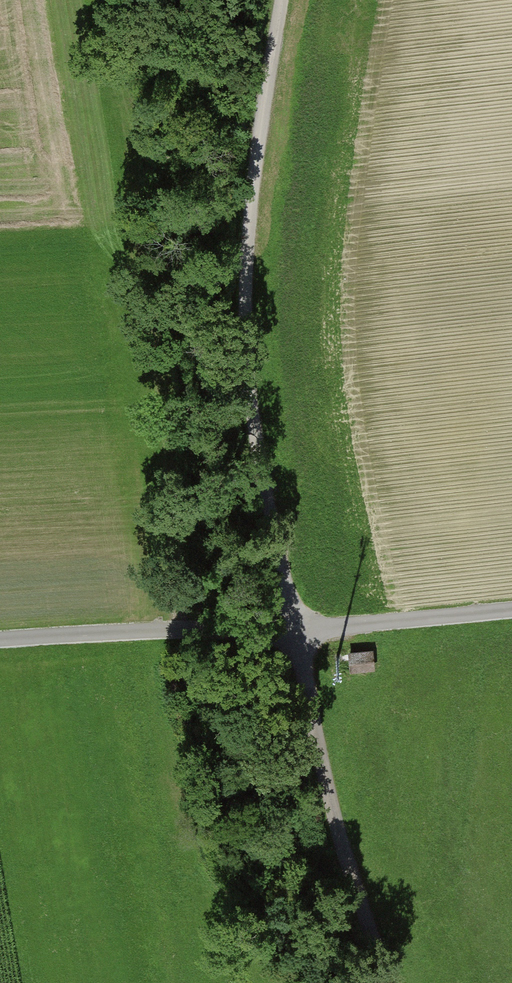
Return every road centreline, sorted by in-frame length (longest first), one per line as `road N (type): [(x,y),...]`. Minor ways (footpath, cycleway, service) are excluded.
road 1 (track): [(282,0),(247,246),(251,398),(294,628)]
road 2 (track): [(177,630),(174,518),(135,235),(127,117)]
road 3 (track): [(511,610),(0,641)]
road 4 (track): [(388,982),(339,850),(294,628)]

